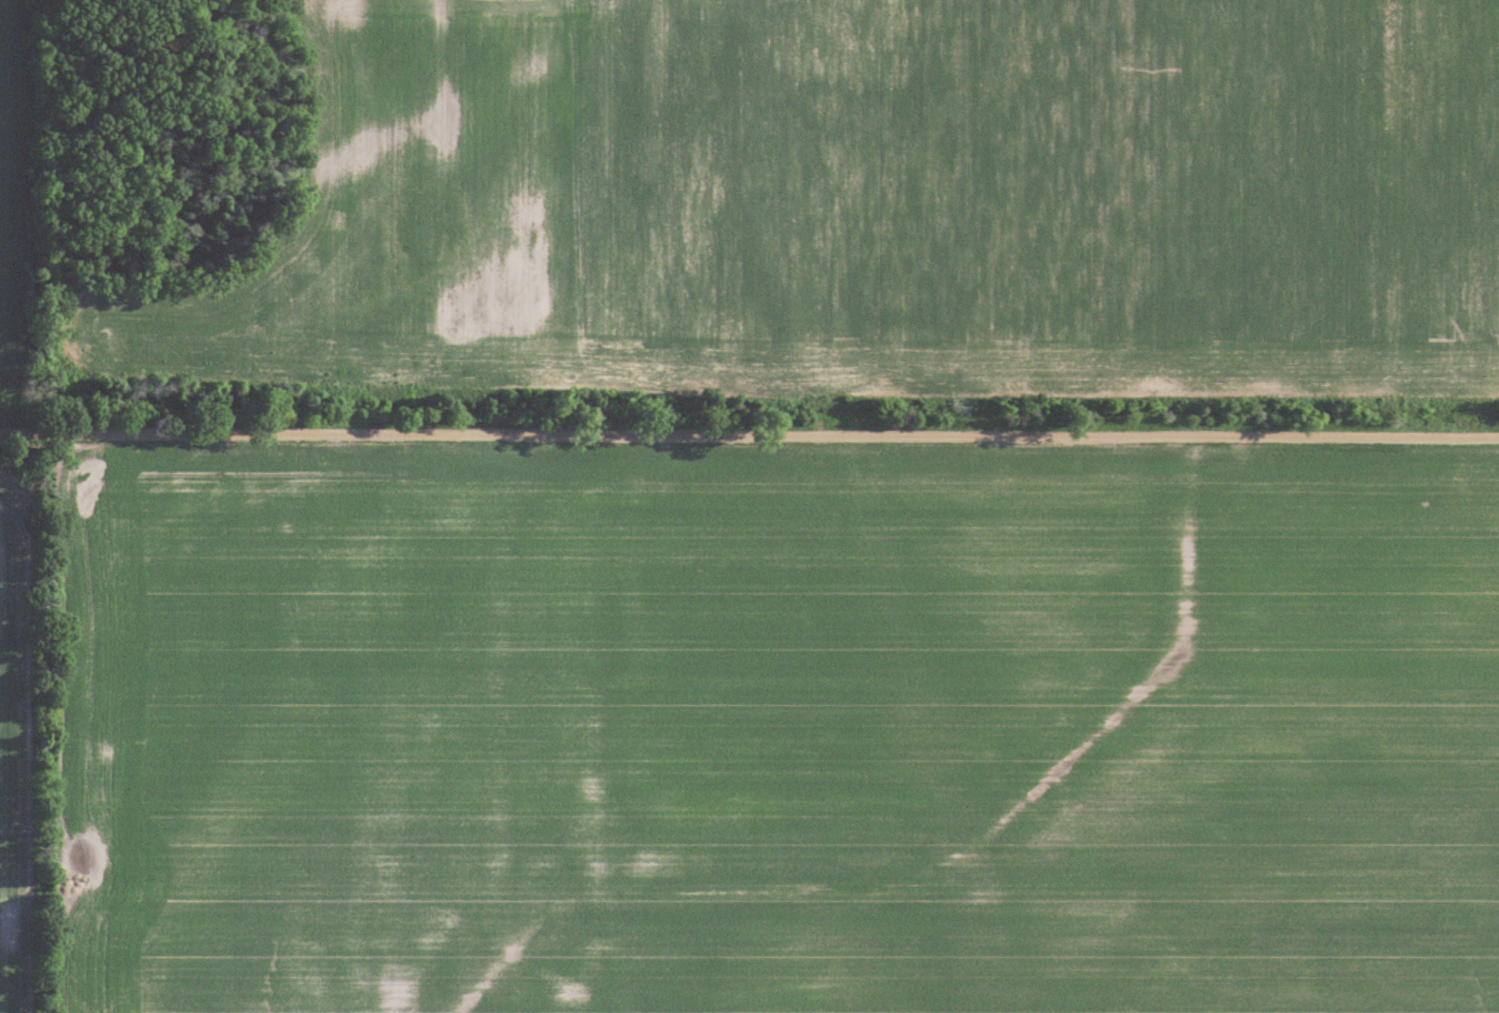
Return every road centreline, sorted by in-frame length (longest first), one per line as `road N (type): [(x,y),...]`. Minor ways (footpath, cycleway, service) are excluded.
road 1 (residential): [(1498,442),(0,434)]

